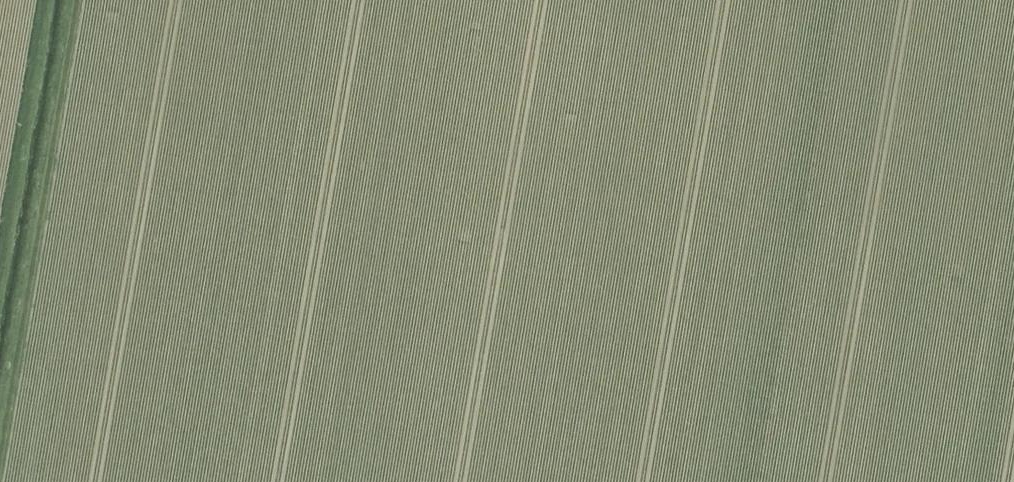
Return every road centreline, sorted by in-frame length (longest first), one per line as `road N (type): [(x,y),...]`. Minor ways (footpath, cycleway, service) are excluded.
road 1 (track): [(0,456),(76,0)]

